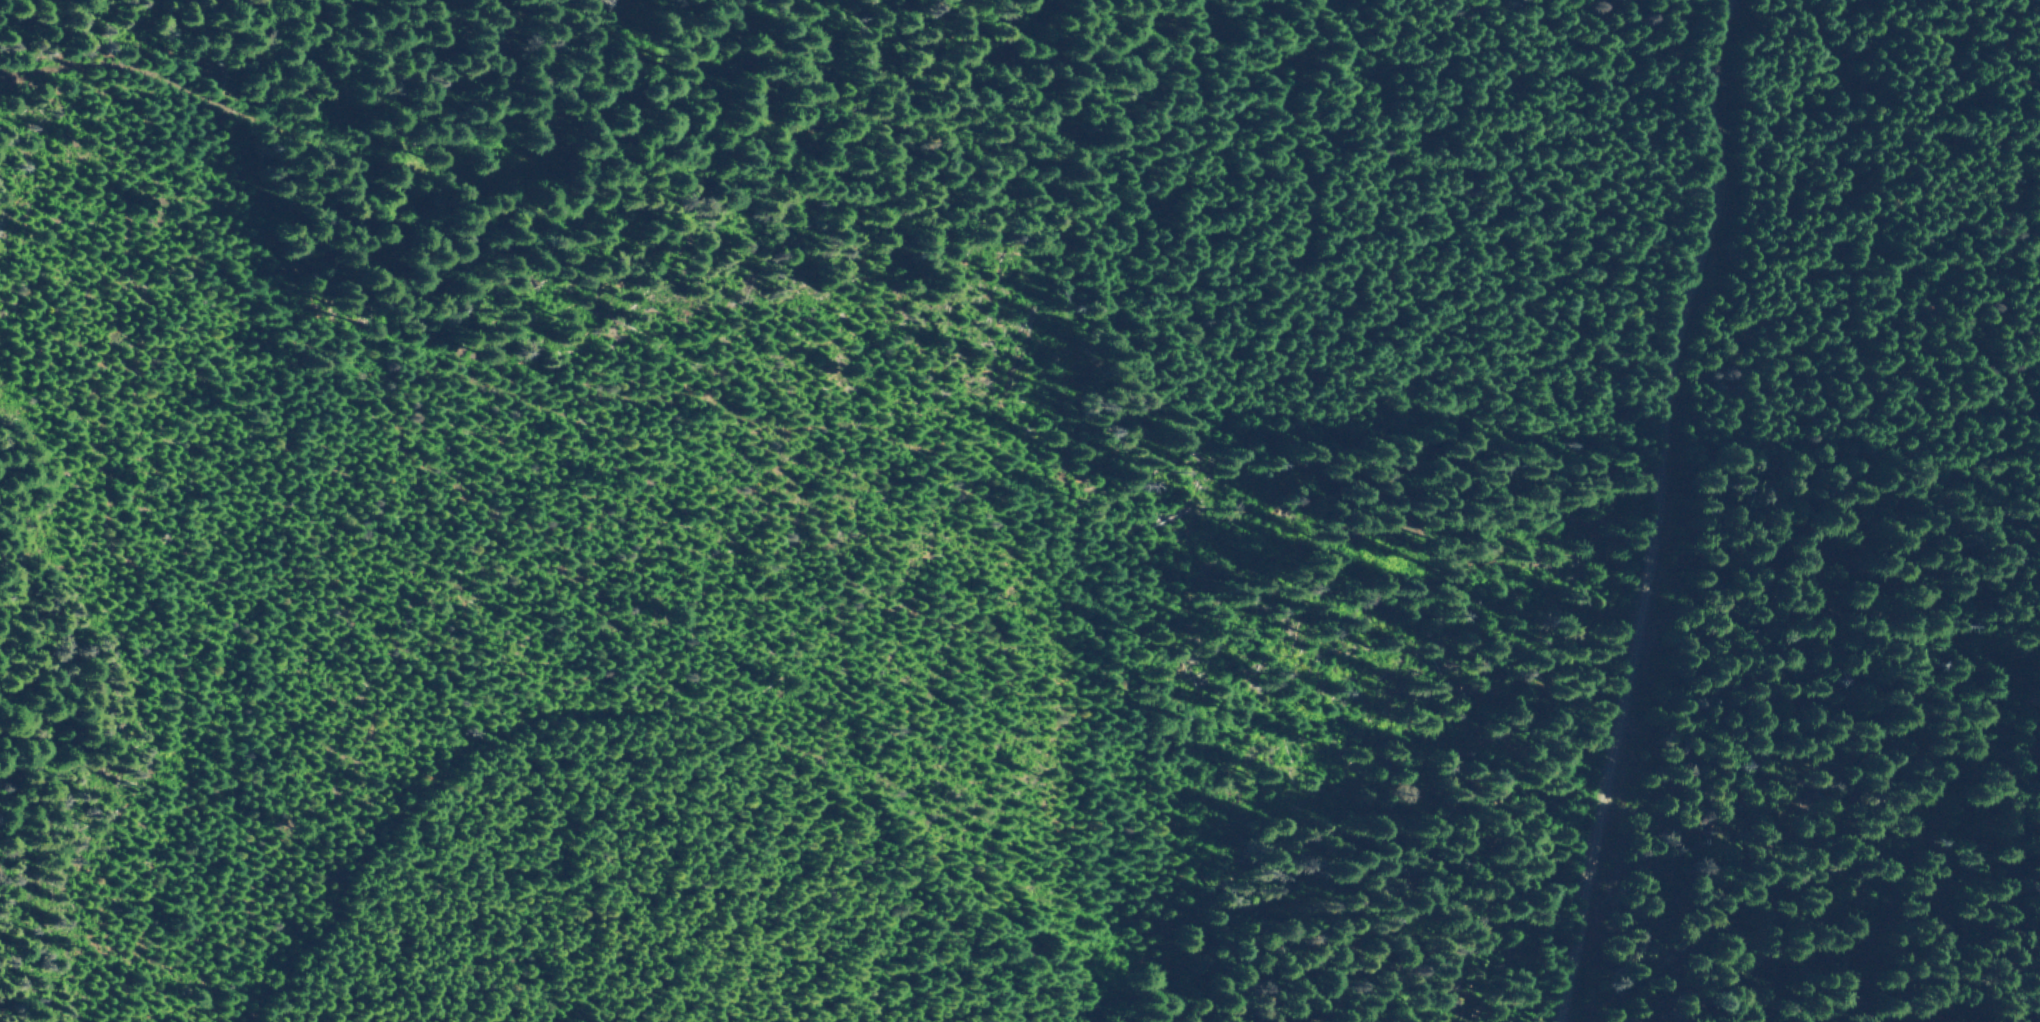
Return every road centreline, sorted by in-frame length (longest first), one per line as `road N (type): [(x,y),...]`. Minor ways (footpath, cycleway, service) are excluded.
road 1 (track): [(1554,1021),(1711,185),(1731,0)]

